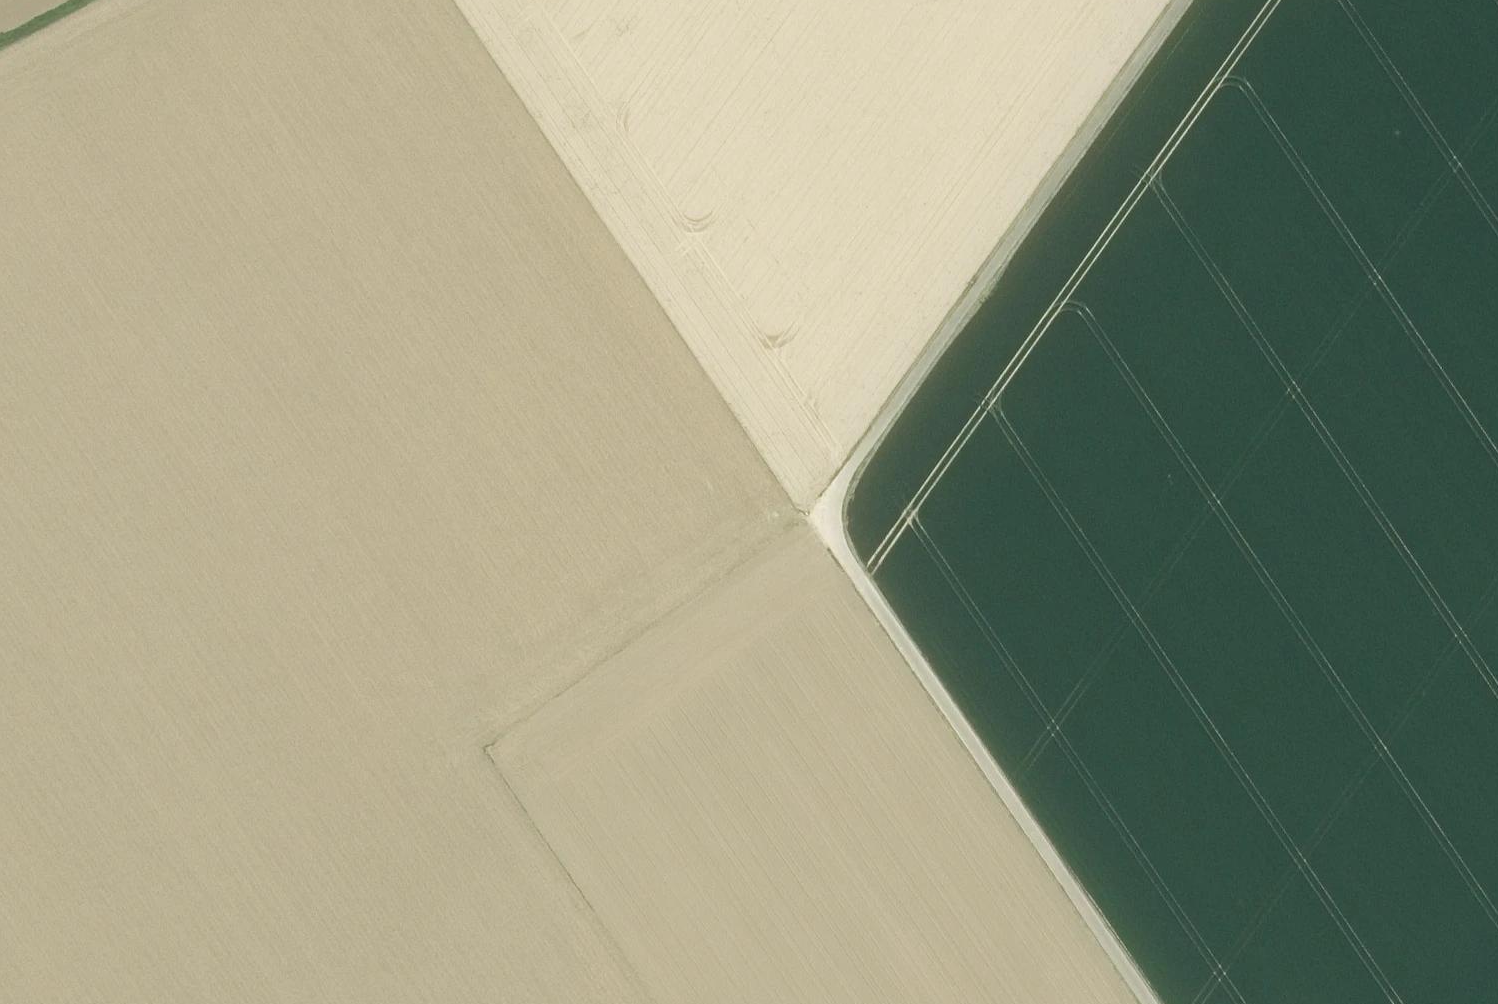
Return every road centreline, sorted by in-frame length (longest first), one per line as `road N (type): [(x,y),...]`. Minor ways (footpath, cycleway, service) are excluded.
road 1 (track): [(1147,1003),(819,513),(1183,0)]

